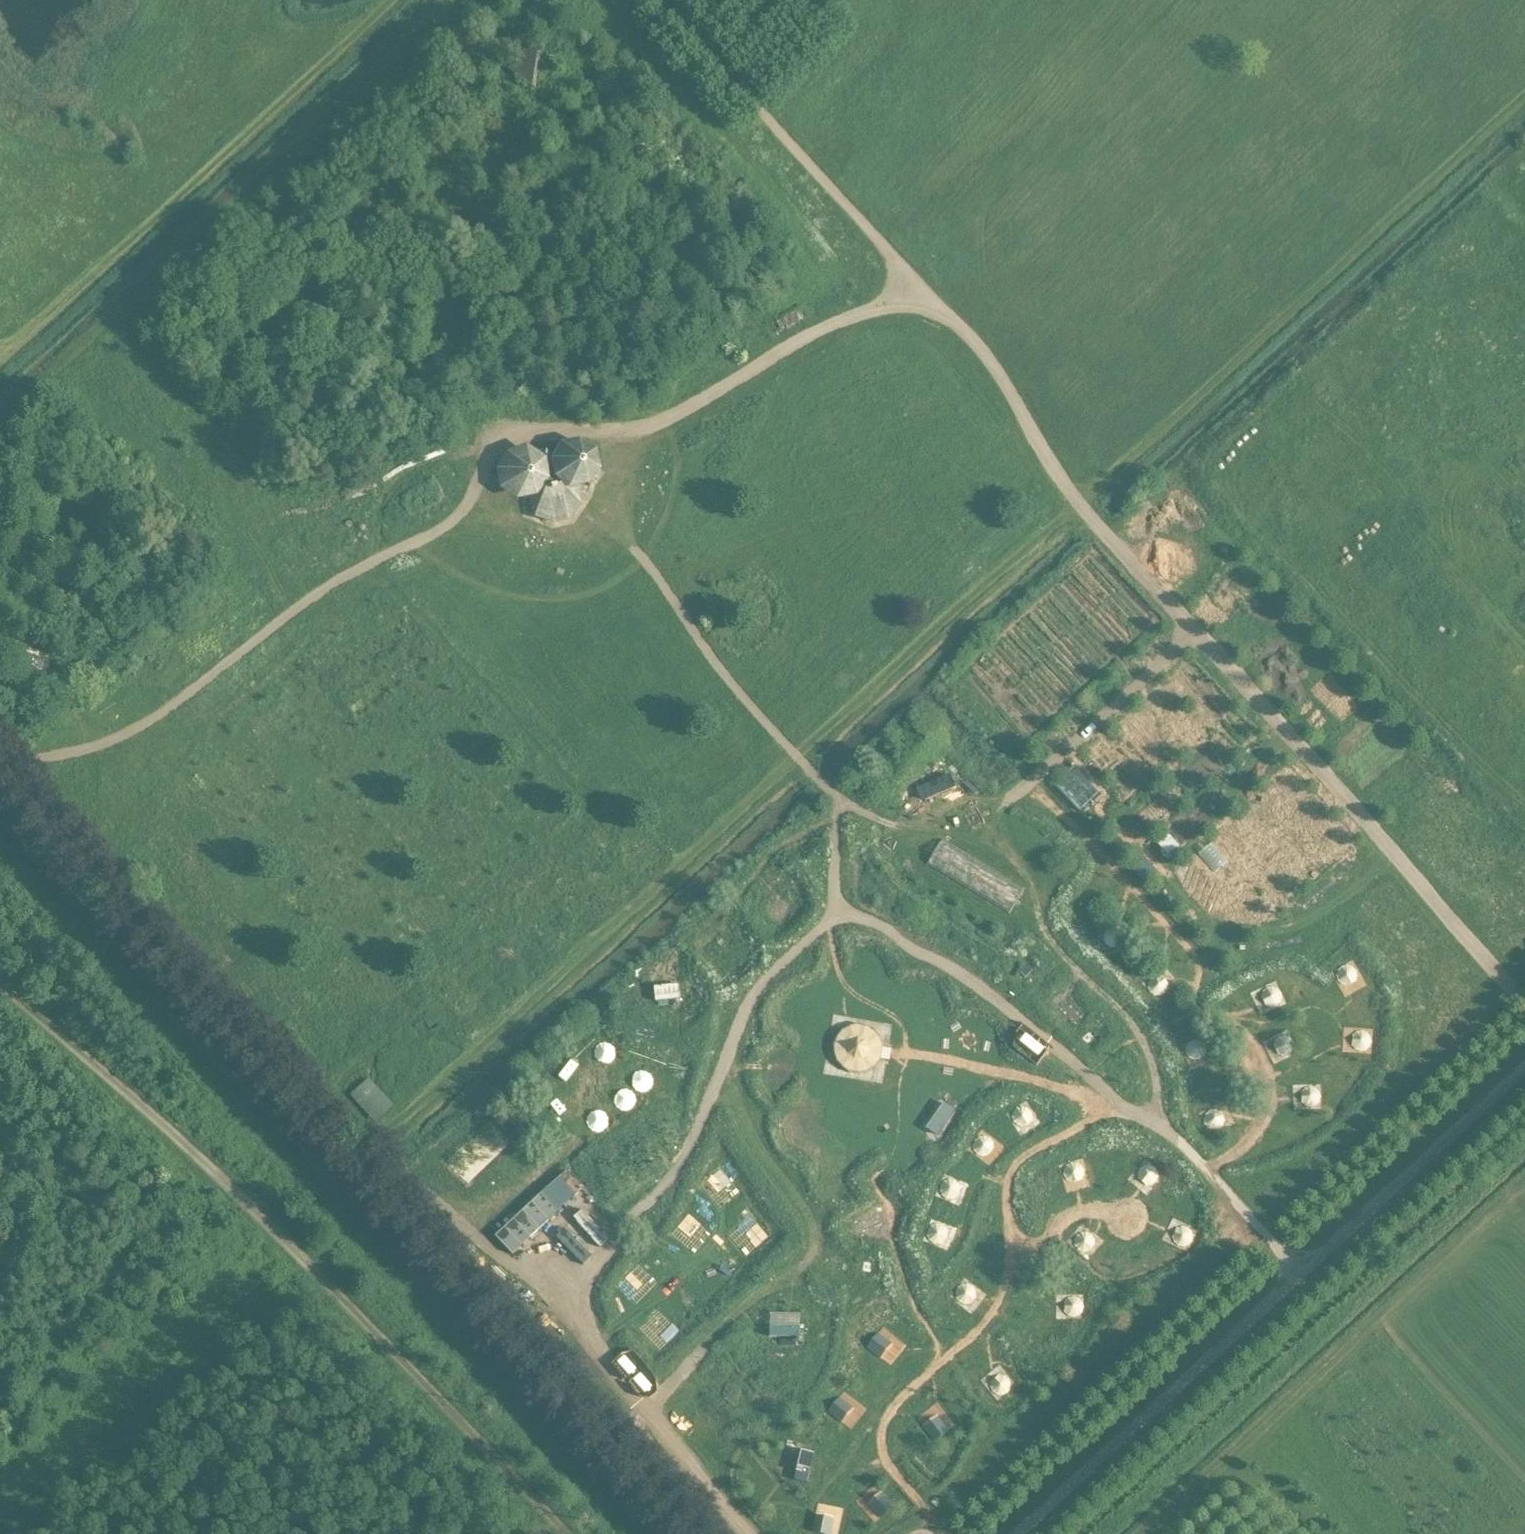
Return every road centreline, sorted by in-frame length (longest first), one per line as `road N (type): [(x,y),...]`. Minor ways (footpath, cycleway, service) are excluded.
road 1 (track): [(567,1533),(259,1219),(0,993)]
road 2 (track): [(343,570),(463,511),(483,439),(602,432),(690,405),(862,311),(932,295)]
road 3 (track): [(343,570),(132,735),(0,763)]
road 4 (track): [(116,891),(132,735),(68,703),(56,673)]

